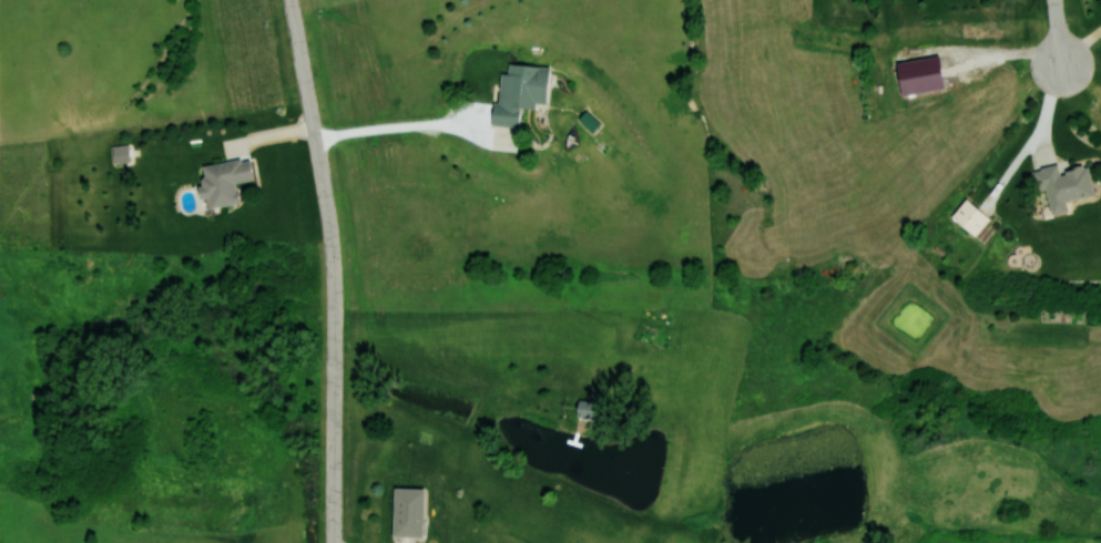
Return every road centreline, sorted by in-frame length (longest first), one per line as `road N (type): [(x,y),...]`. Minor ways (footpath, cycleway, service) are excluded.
road 1 (residential): [(291,0),(328,212),(334,542)]

